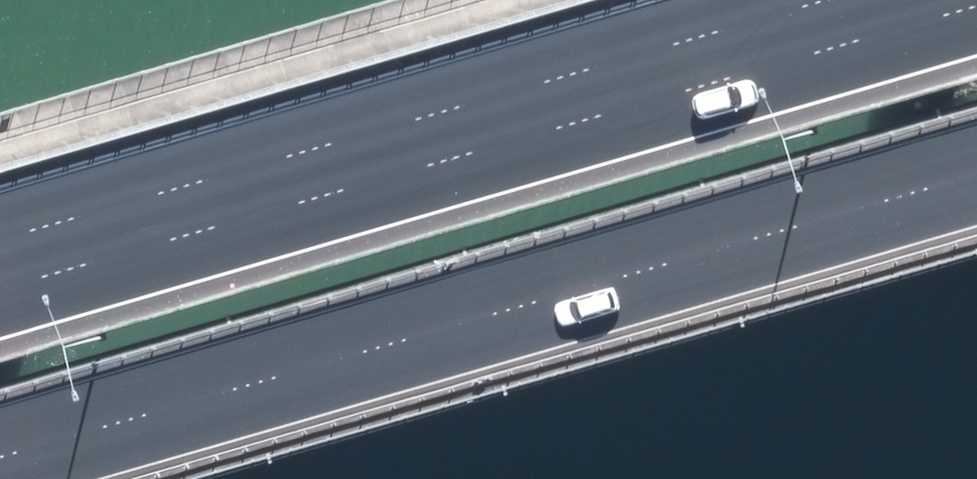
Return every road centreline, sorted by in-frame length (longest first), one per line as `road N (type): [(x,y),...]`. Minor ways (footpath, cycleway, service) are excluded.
road 1 (motorway): [(976,178),(0,460)]
road 2 (motorway): [(0,299),(976,18)]

